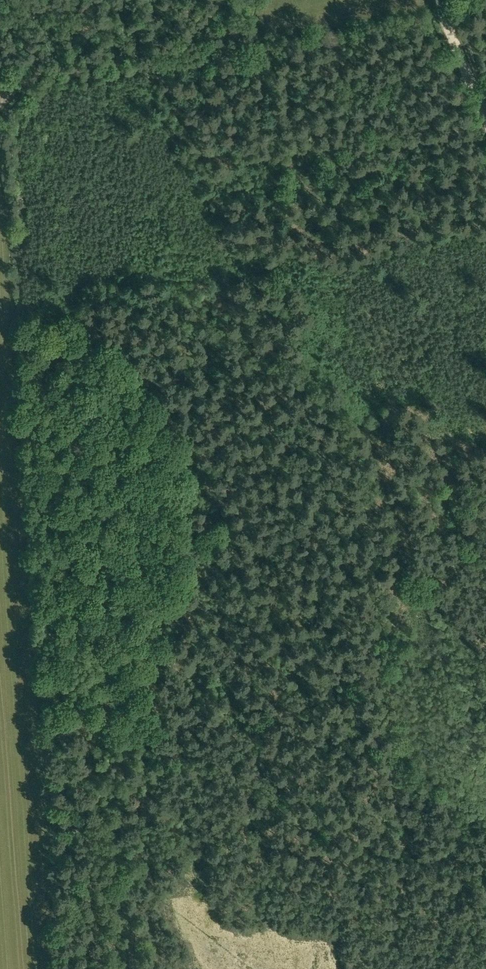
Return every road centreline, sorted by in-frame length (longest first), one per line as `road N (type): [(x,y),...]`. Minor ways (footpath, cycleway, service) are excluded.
road 1 (track): [(485,116),(440,0)]

